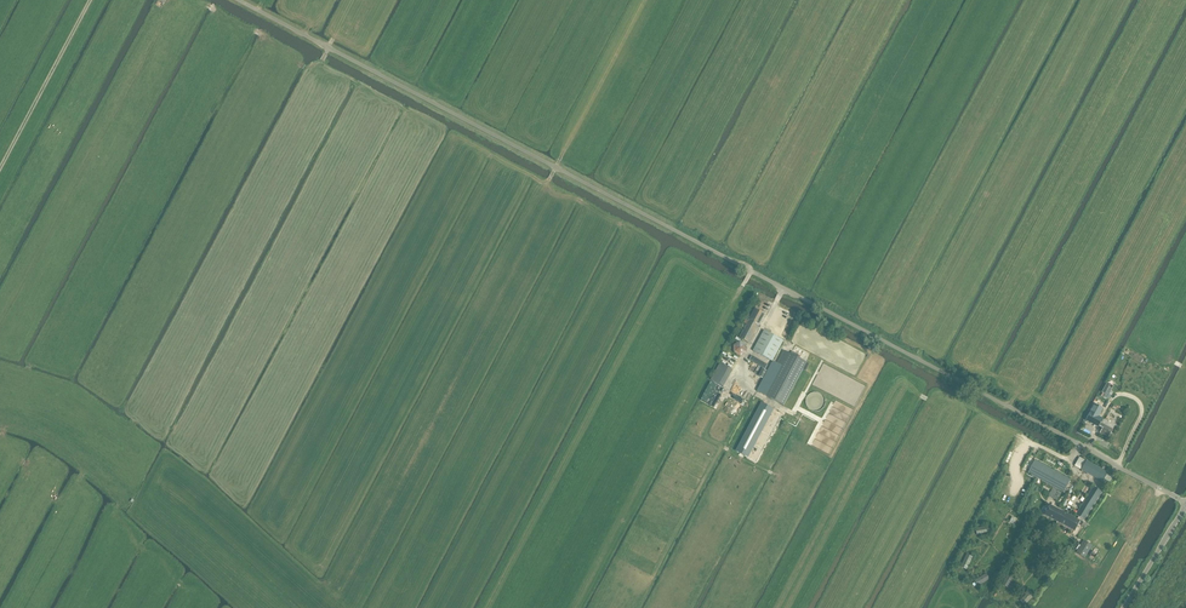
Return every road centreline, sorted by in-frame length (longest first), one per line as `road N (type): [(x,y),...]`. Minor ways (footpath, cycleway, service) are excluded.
road 1 (unclassified): [(1185,504),(238,0)]
road 2 (track): [(329,607),(501,298),(556,168)]
road 3 (track): [(576,607),(752,272)]
road 4 (track): [(0,169),(91,0)]
road 5 (track): [(1163,490),(1093,607)]
road 6 (unclassified): [(1123,607),(1185,505)]

